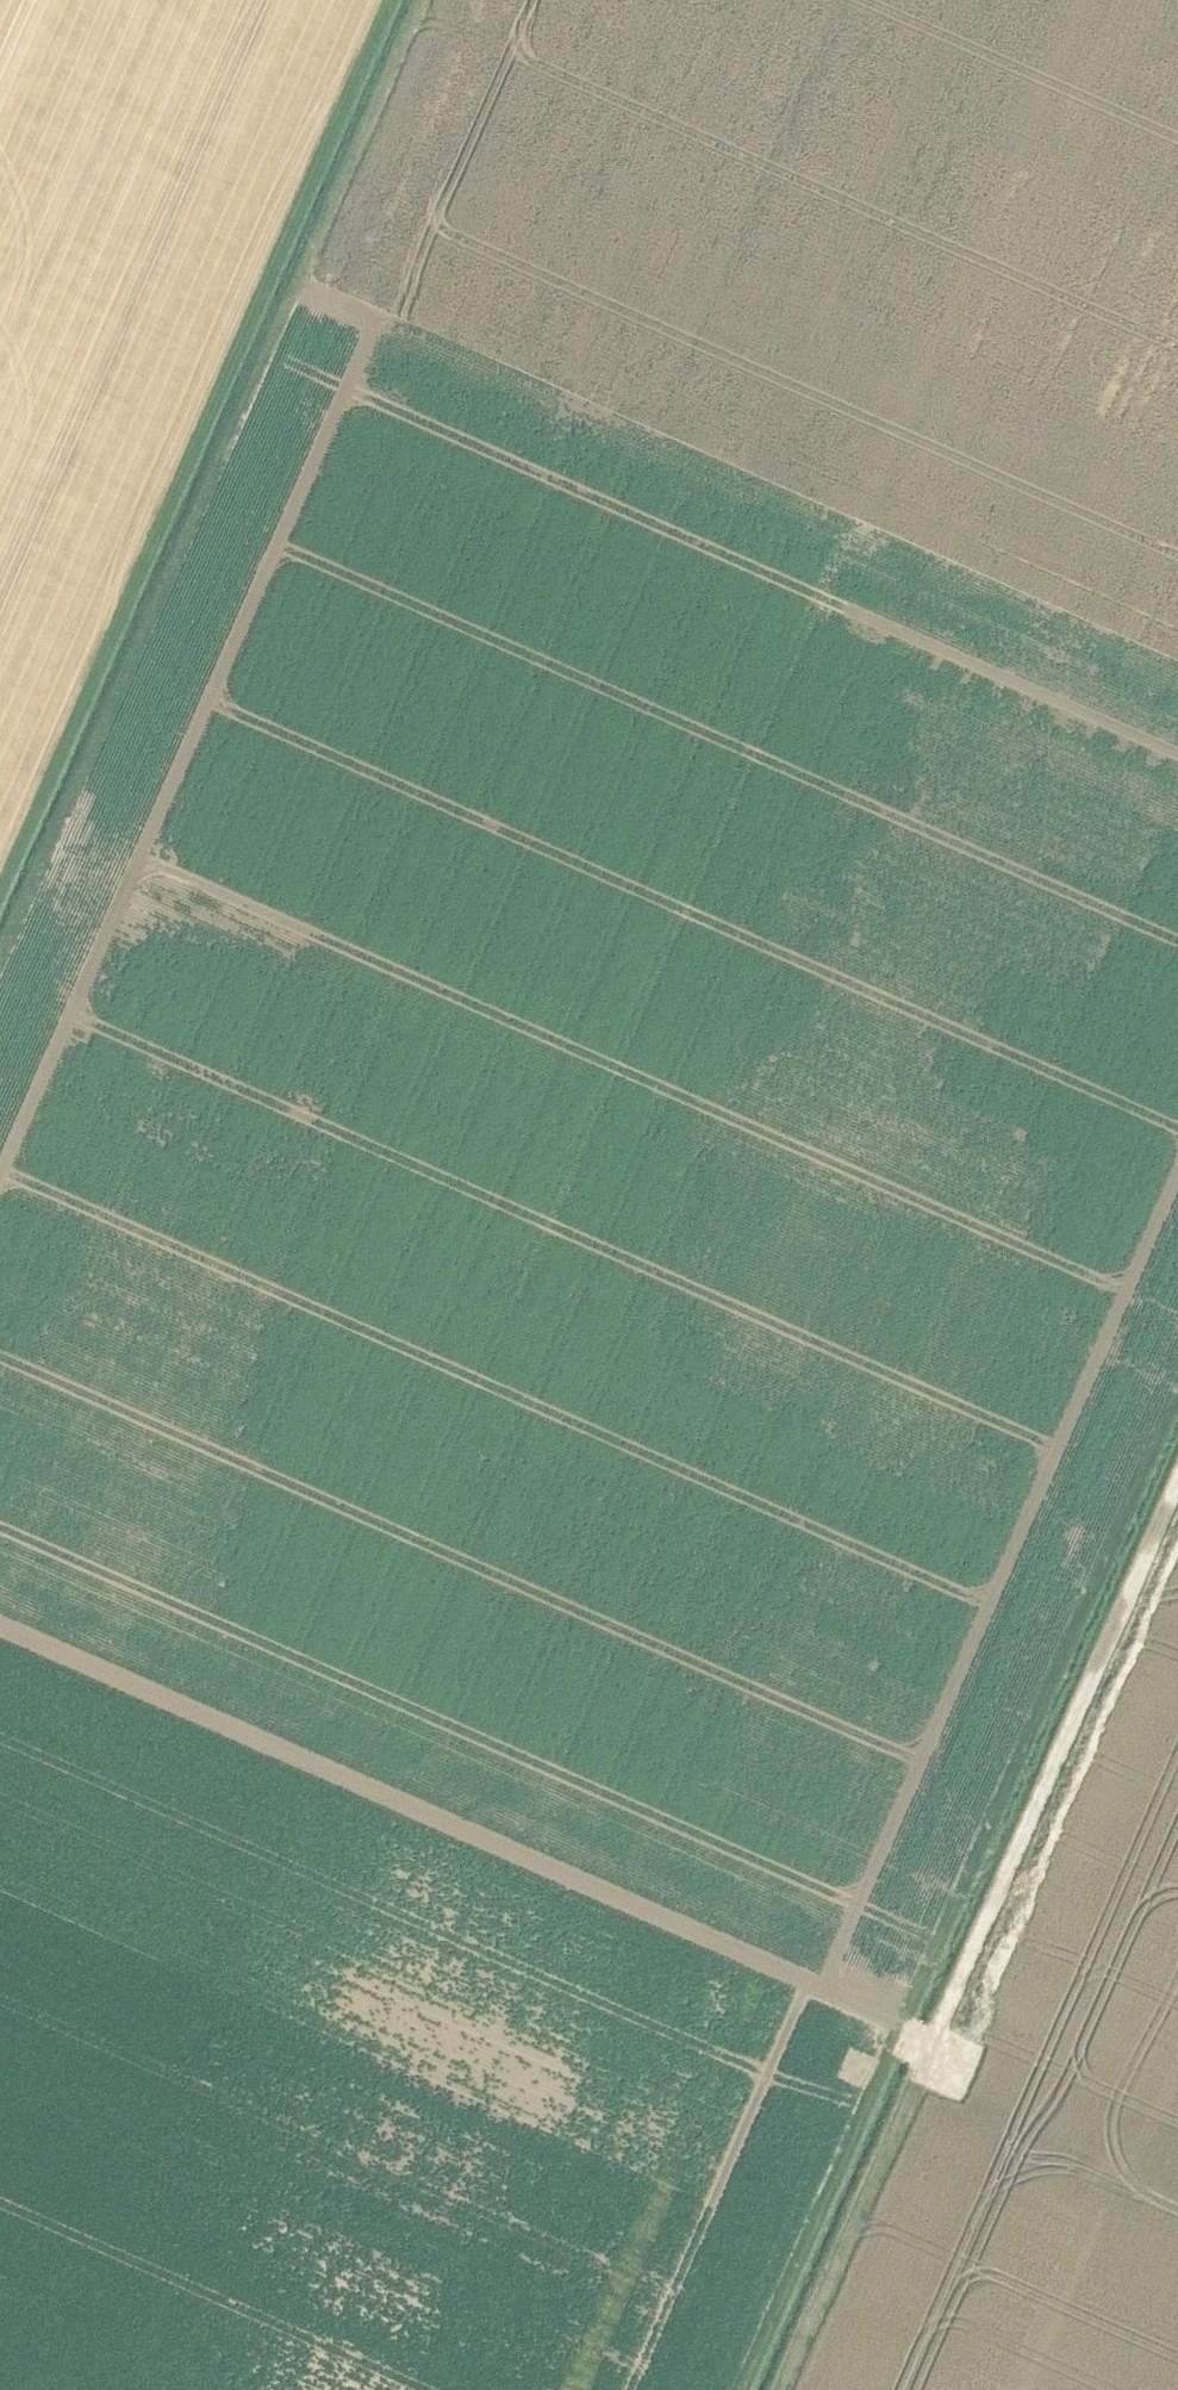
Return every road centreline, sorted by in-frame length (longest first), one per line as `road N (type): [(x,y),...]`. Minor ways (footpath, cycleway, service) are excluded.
road 1 (track): [(783,2389),(1177,1484)]

